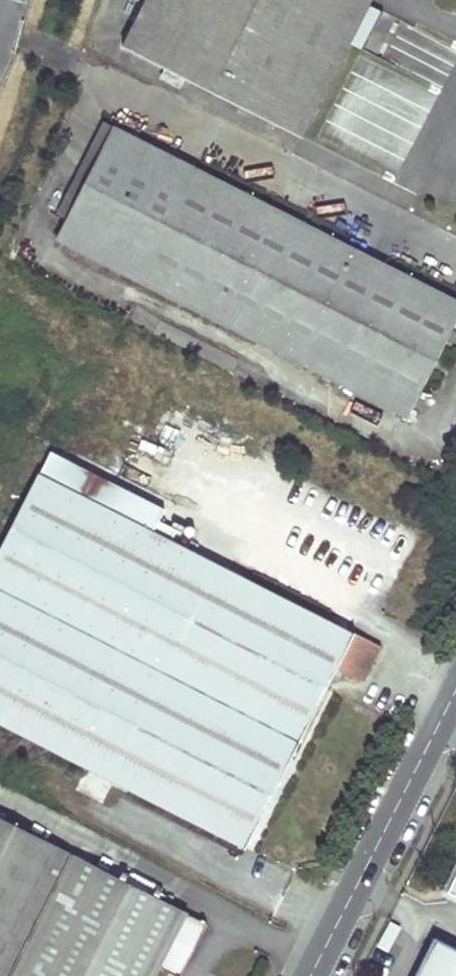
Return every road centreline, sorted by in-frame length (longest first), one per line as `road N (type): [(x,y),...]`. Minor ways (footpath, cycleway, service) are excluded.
road 1 (unclassified): [(311,975),(455,690)]

